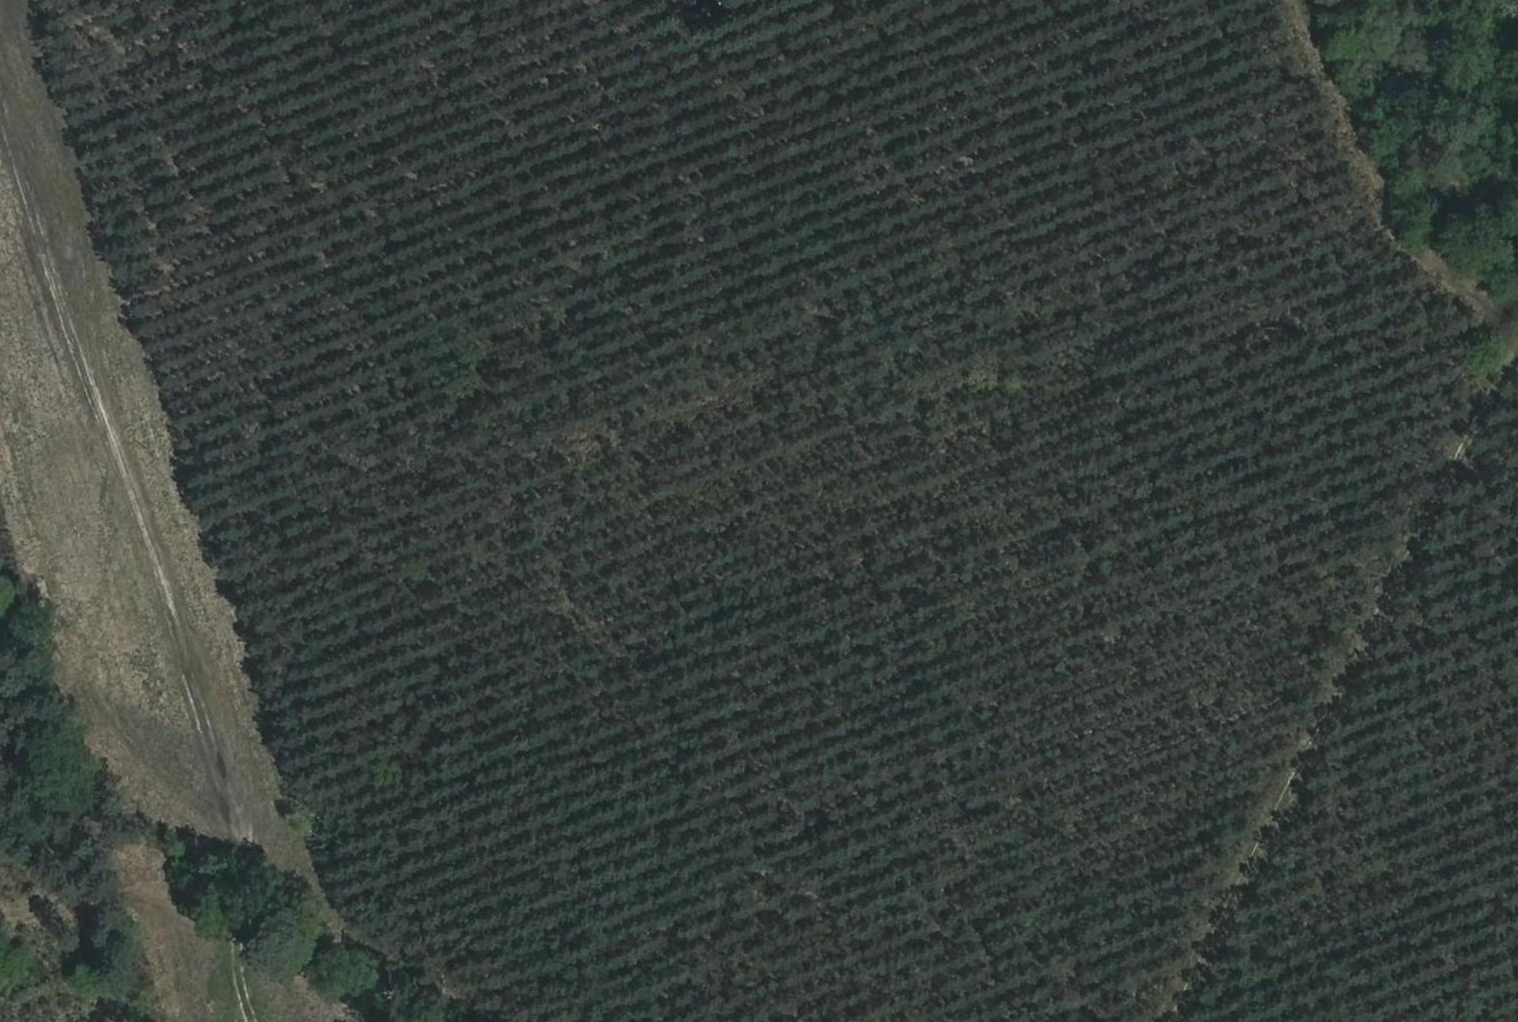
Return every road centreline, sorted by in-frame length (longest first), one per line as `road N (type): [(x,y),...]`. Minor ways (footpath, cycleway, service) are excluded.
road 1 (track): [(0,170),(277,1021)]
road 2 (track): [(1517,416),(1395,245),(1303,0)]

